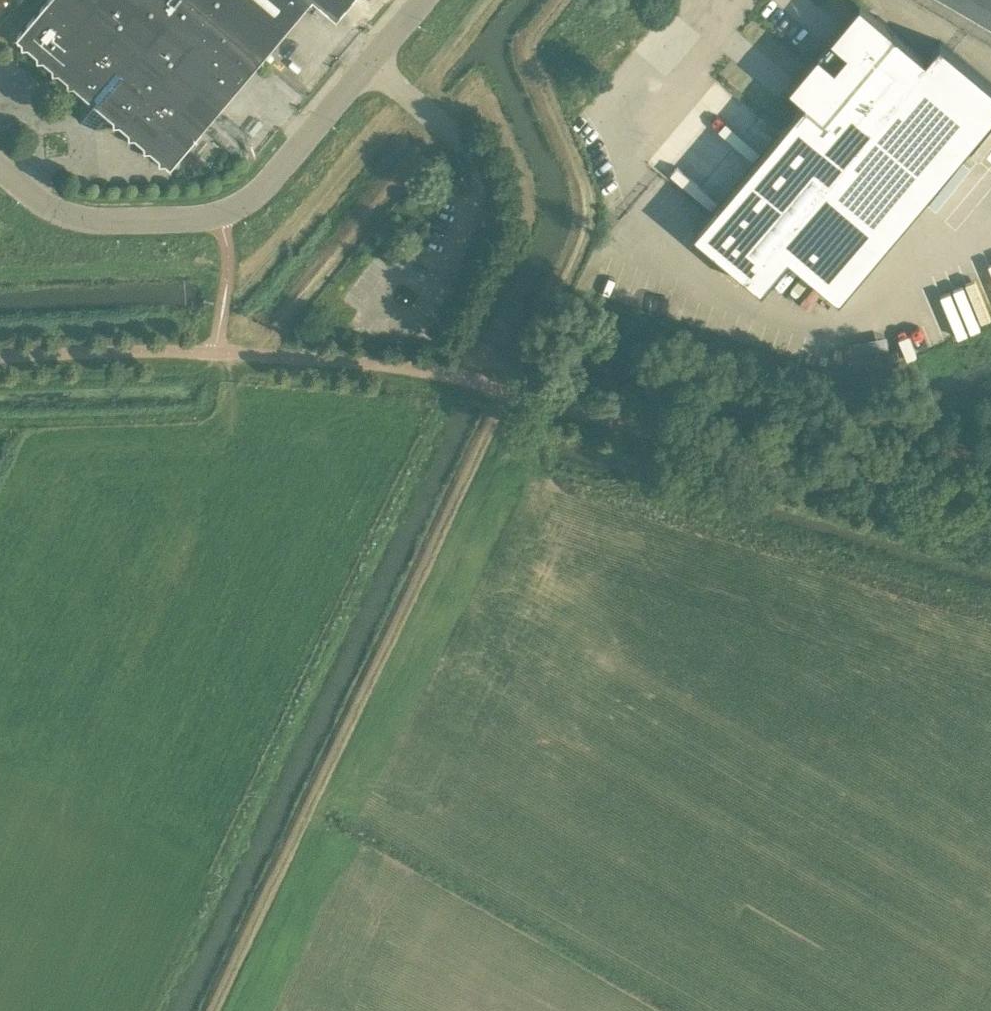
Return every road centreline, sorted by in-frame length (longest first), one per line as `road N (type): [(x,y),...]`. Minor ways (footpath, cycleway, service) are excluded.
road 1 (unclassified): [(990,536),(452,374),(216,352),(0,356)]
road 2 (unclassified): [(424,0),(270,183),(220,214),(76,218),(39,203),(0,170)]

